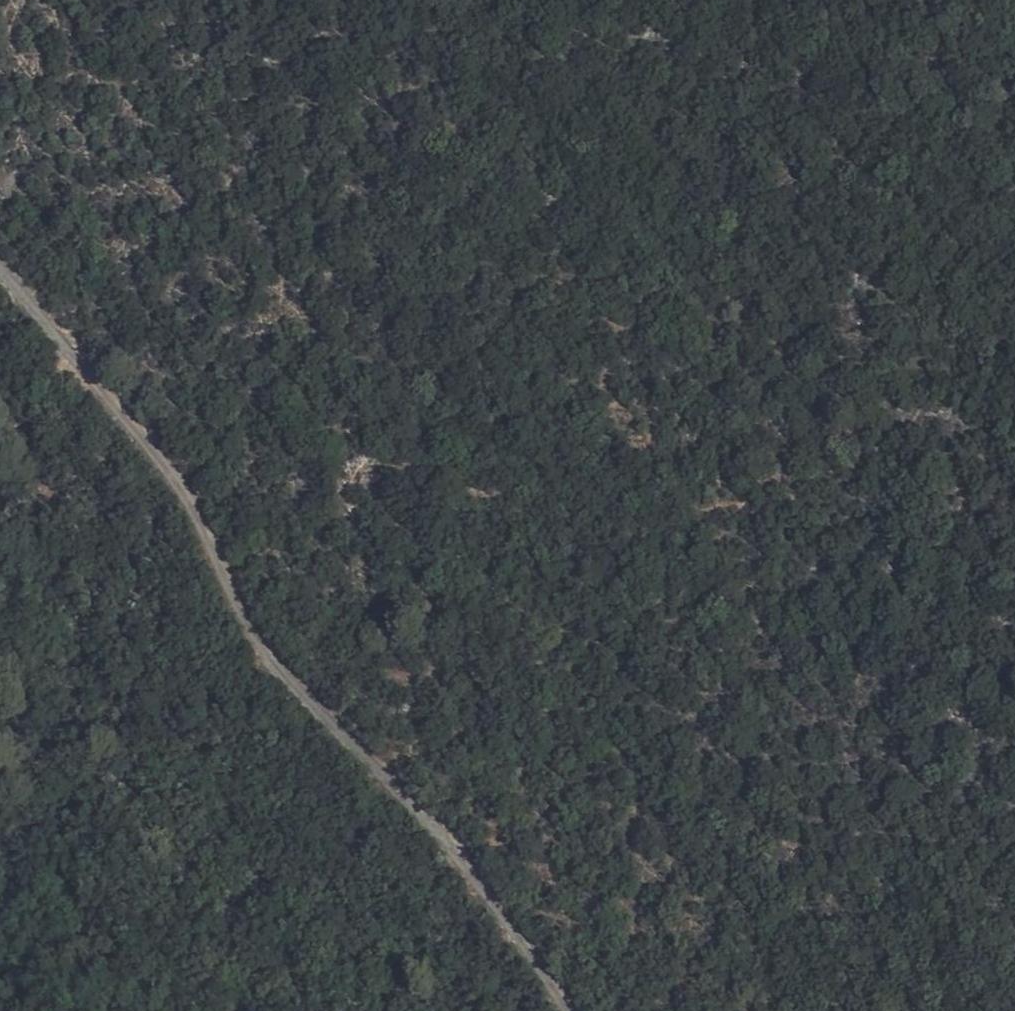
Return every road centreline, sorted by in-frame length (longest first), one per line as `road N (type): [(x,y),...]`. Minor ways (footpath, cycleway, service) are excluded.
road 1 (unclassified): [(566,1010),(393,783),(261,646),(165,462),(0,261)]

